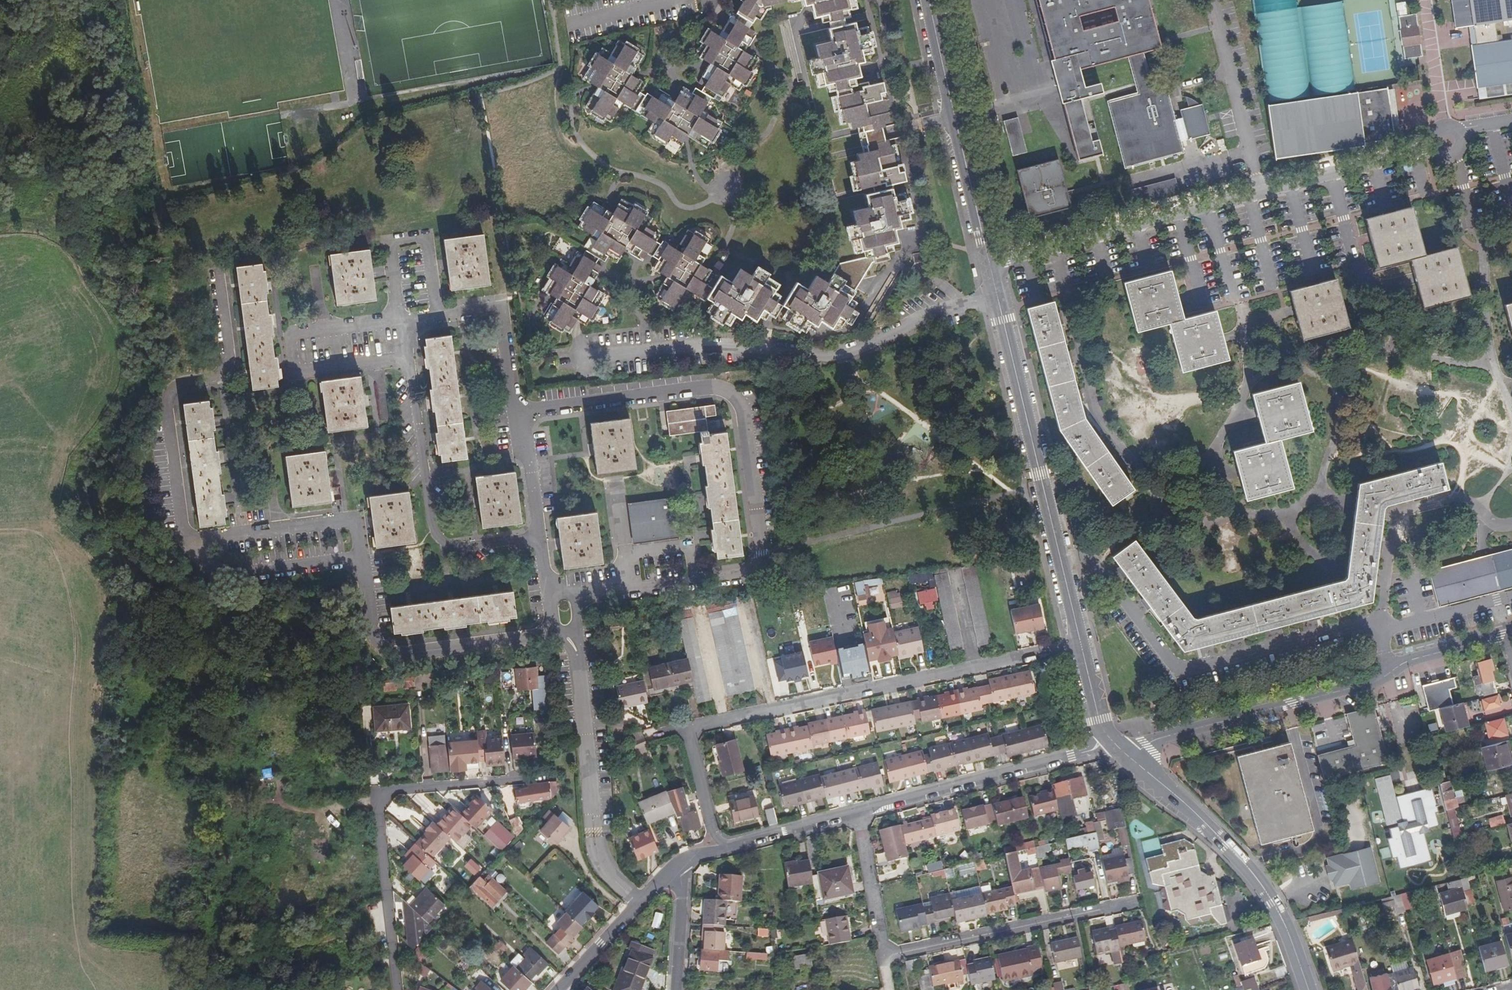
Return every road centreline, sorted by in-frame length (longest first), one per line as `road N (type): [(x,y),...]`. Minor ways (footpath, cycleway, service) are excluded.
road 1 (residential): [(988,264),(1511,125)]
road 2 (residential): [(576,360),(706,345),(851,351),(925,317),(996,299)]
road 3 (residential): [(687,731),(1080,642)]
road 4 (residential): [(398,989),(377,792),(556,774)]
road 5 (residential): [(1061,563),(1101,568),(1171,665),(1185,669),(1355,624),(1377,630)]
road 6 (tertiary): [(1308,989),(1260,884),(1212,830),(1117,749)]
road 7 (residential): [(1387,673),(1117,749)]
road 8 (tertiary): [(1061,563),(996,299)]
road 9 (tertiary): [(988,264),(930,0)]
road 10 (residential): [(1117,749),(856,813)]
road 11 (residential): [(1140,901),(879,953)]
road 12 (residential): [(681,861),(557,989)]
road 13 (residential): [(856,813),(715,852)]
road 14 (residential): [(879,953),(856,813)]
road 15 (residential): [(1377,630),(1511,595)]
road 16 (residential): [(674,989),(681,861)]
road 17 (residential): [(1506,636),(1408,660),(1387,673)]
road 18 (residential): [(687,731),(715,852)]

